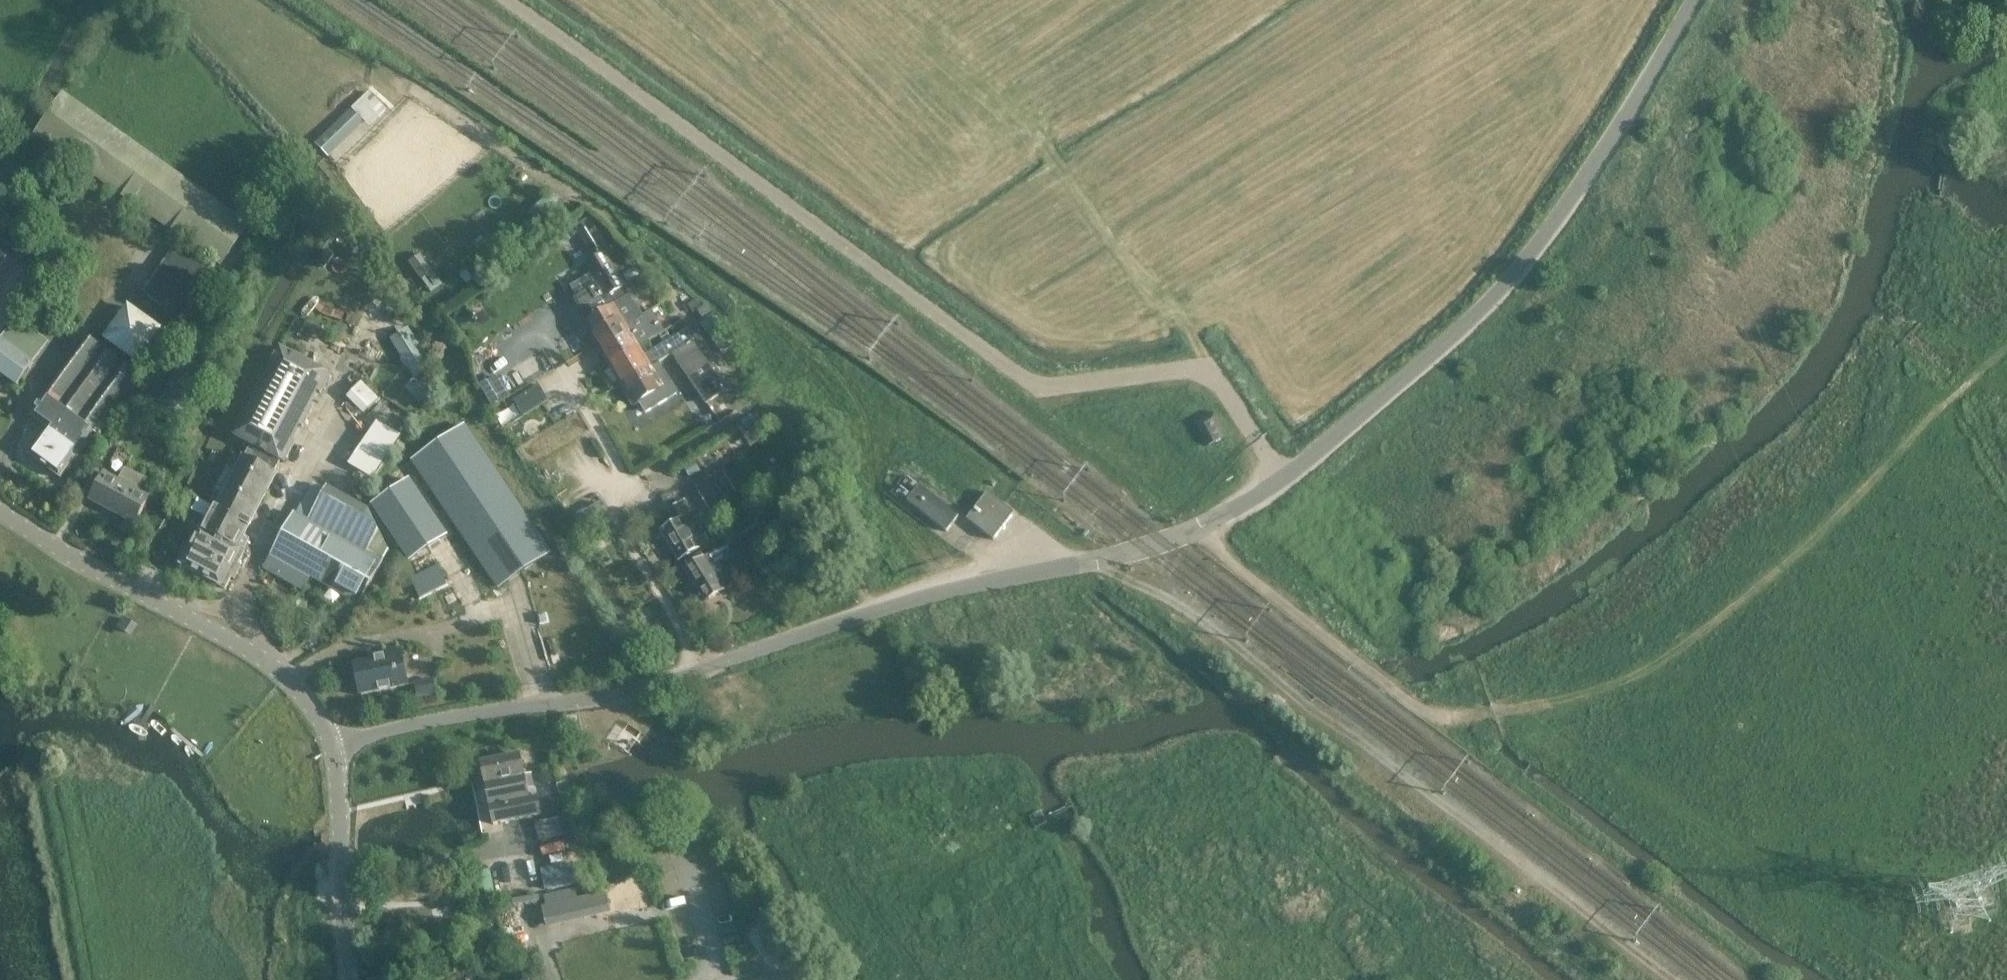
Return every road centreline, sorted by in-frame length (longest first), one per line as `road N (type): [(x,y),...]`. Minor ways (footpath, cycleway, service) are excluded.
road 1 (unclassified): [(1199,528),(1283,479),(1402,384),(1516,277),(1633,106),(1692,0)]
road 2 (track): [(1673,979),(1200,618),(1089,560)]
road 3 (track): [(2006,350),(1689,641),(1571,699),(1494,711)]
road 4 (unclassified): [(1199,528),(1127,553),(897,604),(700,669)]
road 5 (track): [(891,0),(1031,123),(1148,291),(1184,316),(1201,371)]
road 6 (unclassified): [(333,743),(277,667),(0,510)]
road 7 (unclassified): [(700,669),(636,689),(333,743)]
road 8 (residential): [(700,669),(622,534),(615,515),(624,478),(578,393)]
road 9 (unclassified): [(350,979),(333,743)]

